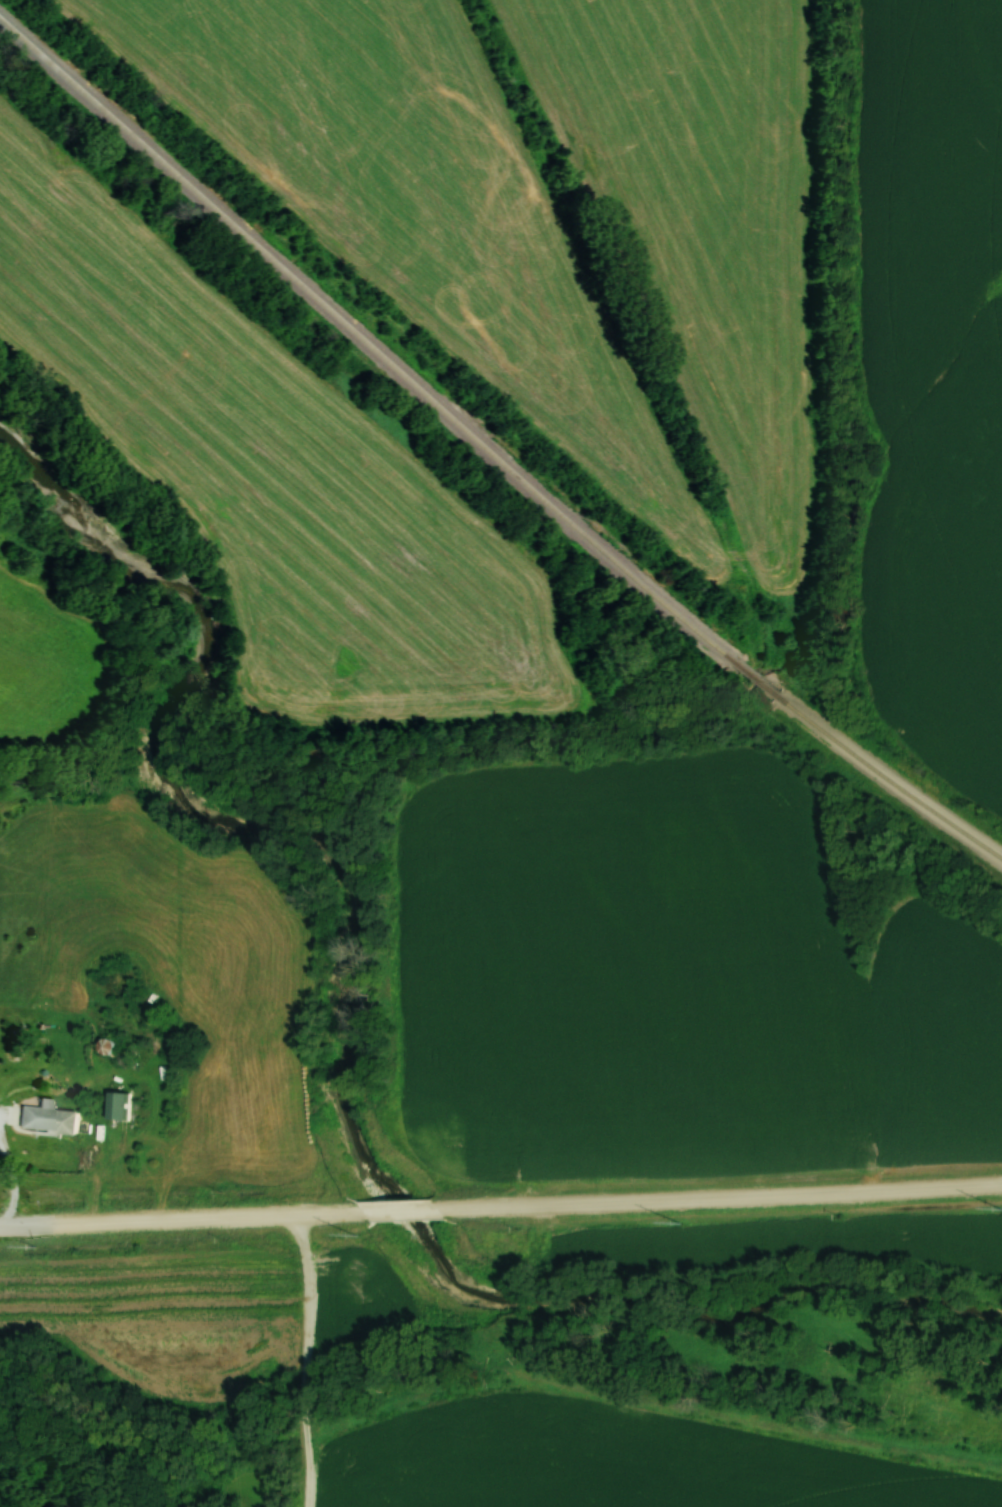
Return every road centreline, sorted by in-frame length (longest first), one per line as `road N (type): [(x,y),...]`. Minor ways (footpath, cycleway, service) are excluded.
road 1 (residential): [(0,1232),(1001,1187)]

